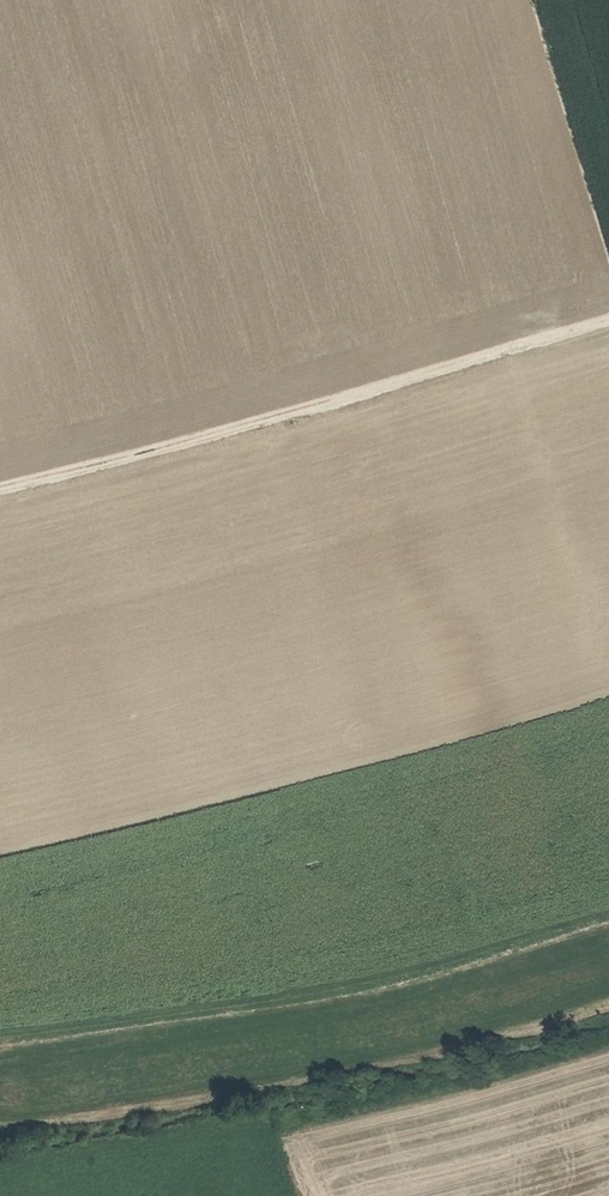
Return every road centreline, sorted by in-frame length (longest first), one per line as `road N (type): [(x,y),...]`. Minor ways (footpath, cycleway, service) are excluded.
road 1 (track): [(608,319),(0,489)]
road 2 (track): [(0,1031),(373,977),(608,910)]

